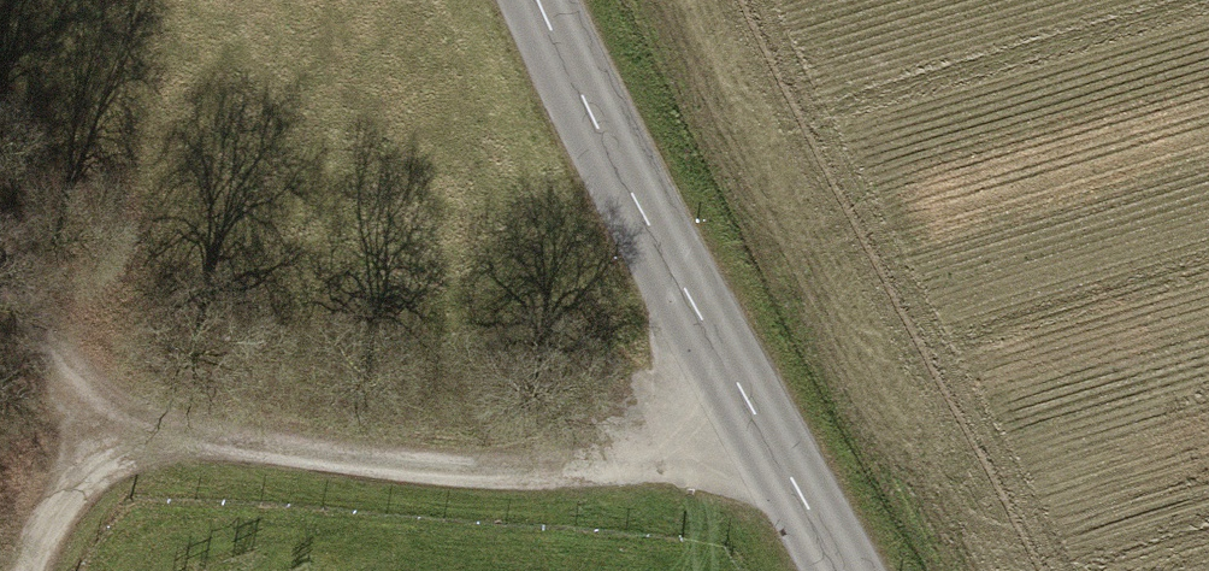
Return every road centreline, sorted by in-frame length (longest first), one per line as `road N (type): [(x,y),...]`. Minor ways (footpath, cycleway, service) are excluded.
road 1 (track): [(125,413),(215,442),(466,470),(610,466),(761,429)]
road 2 (secondary): [(843,570),(643,213),(539,0)]
road 3 (track): [(0,270),(64,358),(125,413)]
road 4 (track): [(29,570),(53,518),(125,413)]

